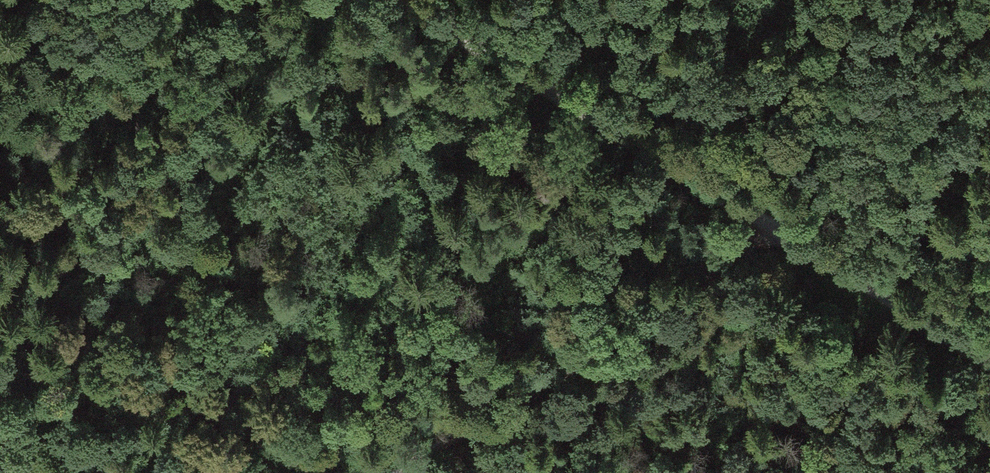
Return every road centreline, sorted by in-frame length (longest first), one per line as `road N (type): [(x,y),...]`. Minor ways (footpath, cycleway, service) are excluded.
road 1 (track): [(402,0),(989,363)]
road 2 (track): [(400,472),(776,231)]

